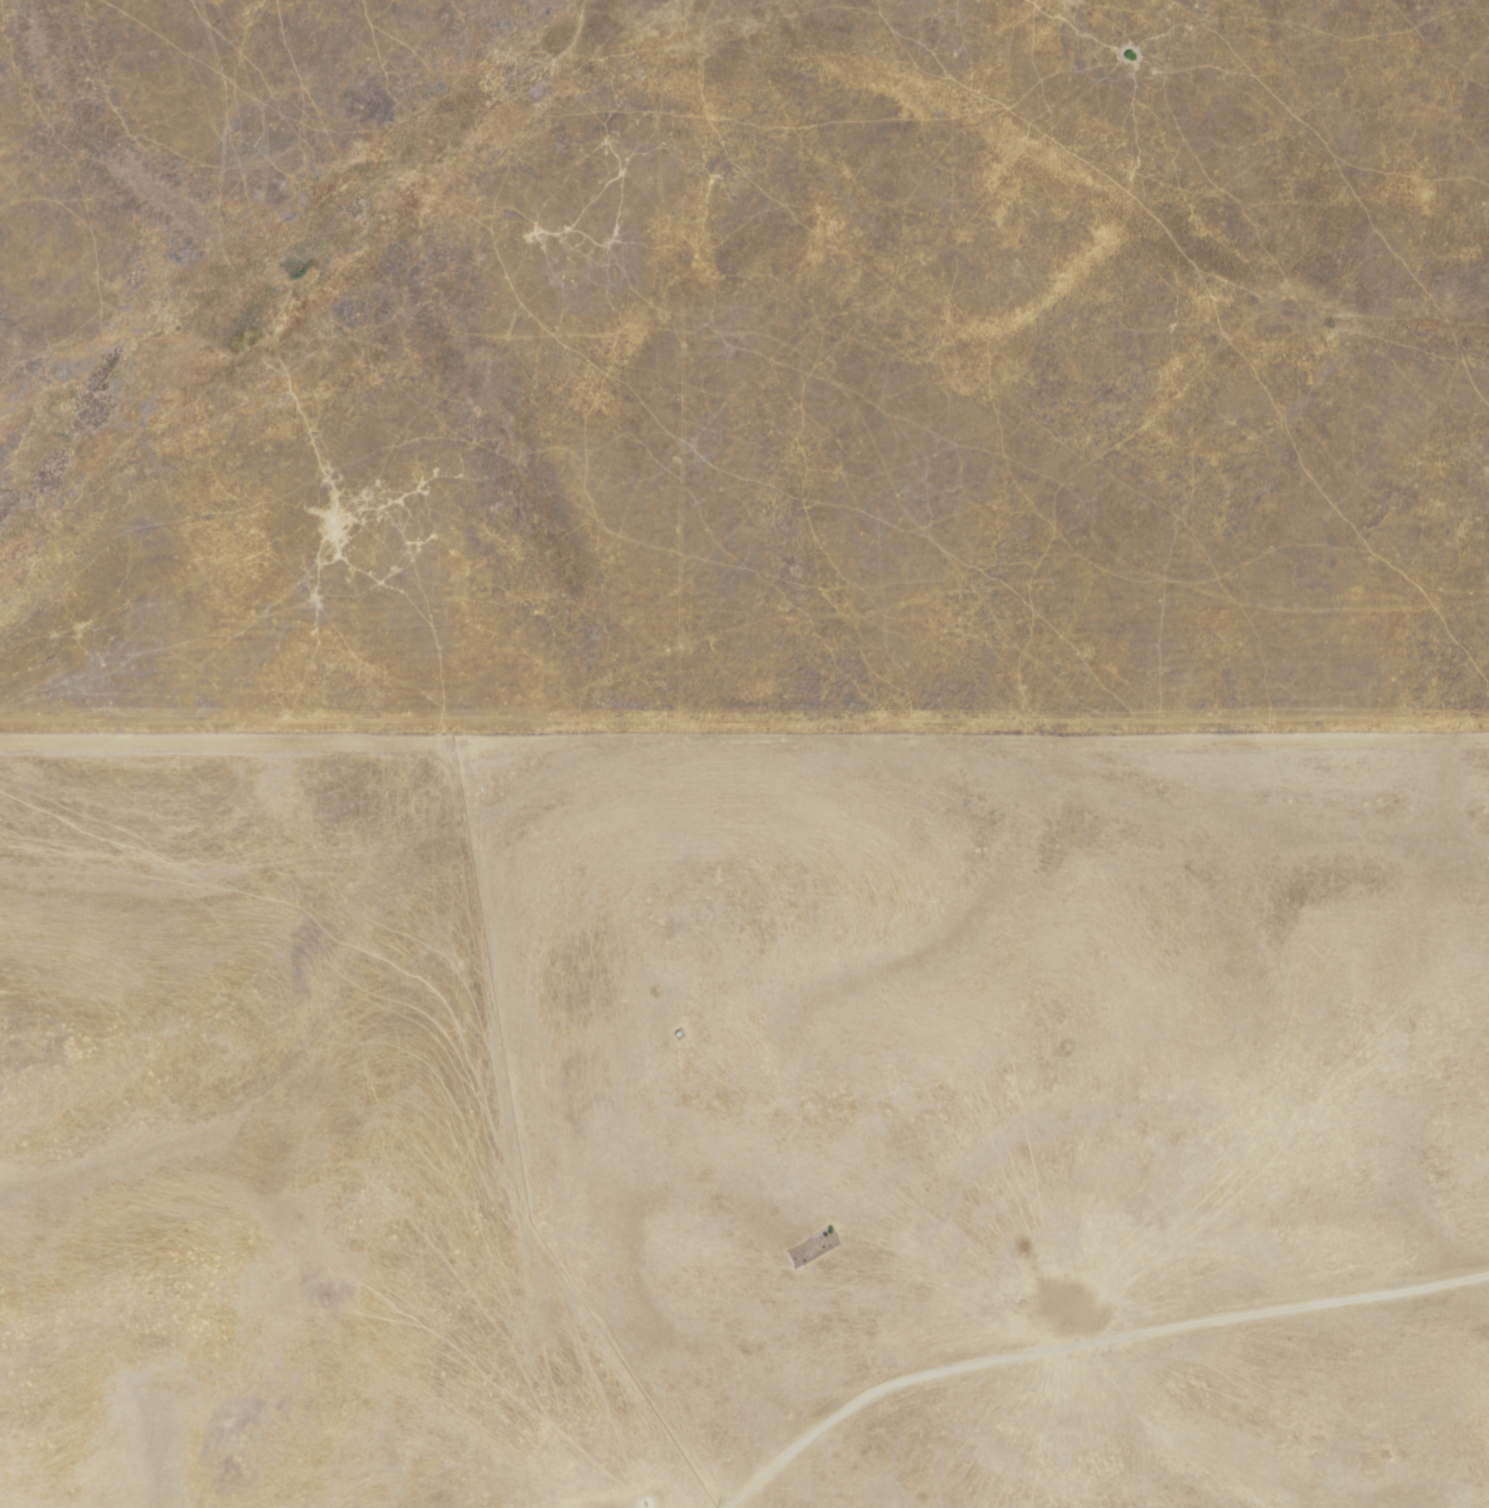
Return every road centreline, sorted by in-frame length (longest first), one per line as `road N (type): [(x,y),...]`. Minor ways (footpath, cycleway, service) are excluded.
road 1 (track): [(726,1507),(804,1438),(898,1381),(1488,1274)]
road 2 (track): [(0,741),(428,744),(448,763)]

